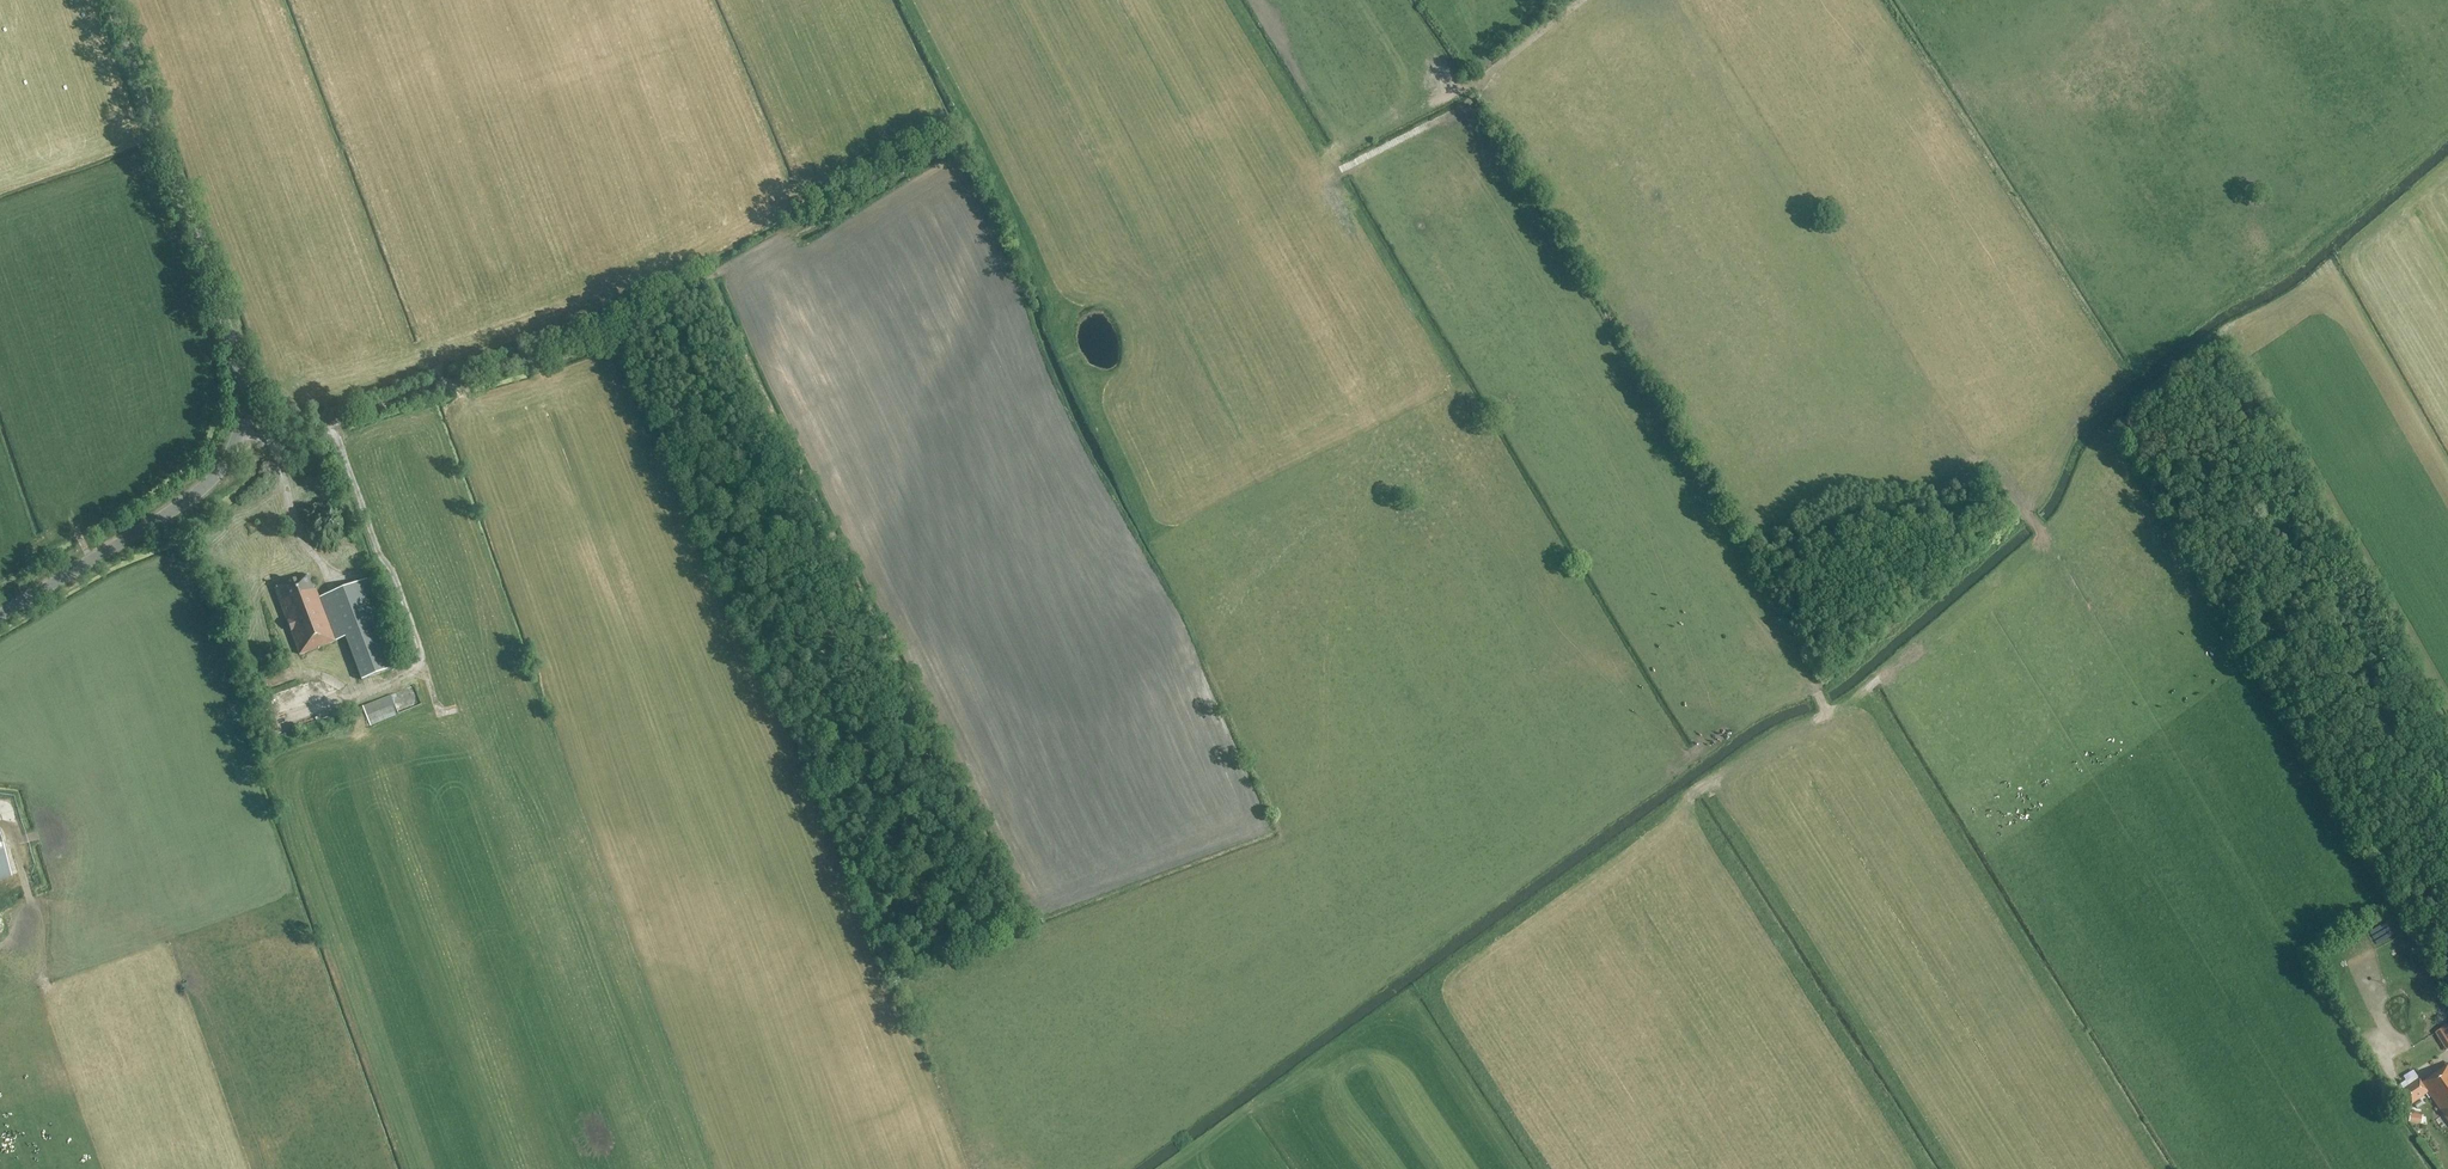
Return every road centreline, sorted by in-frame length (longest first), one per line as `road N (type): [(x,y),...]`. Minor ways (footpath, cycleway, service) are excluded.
road 1 (tertiary): [(0,615),(198,493),(227,459),(243,416),(230,337),(109,0)]
road 2 (track): [(1581,0),(1487,74),(1466,107),(1336,173)]

